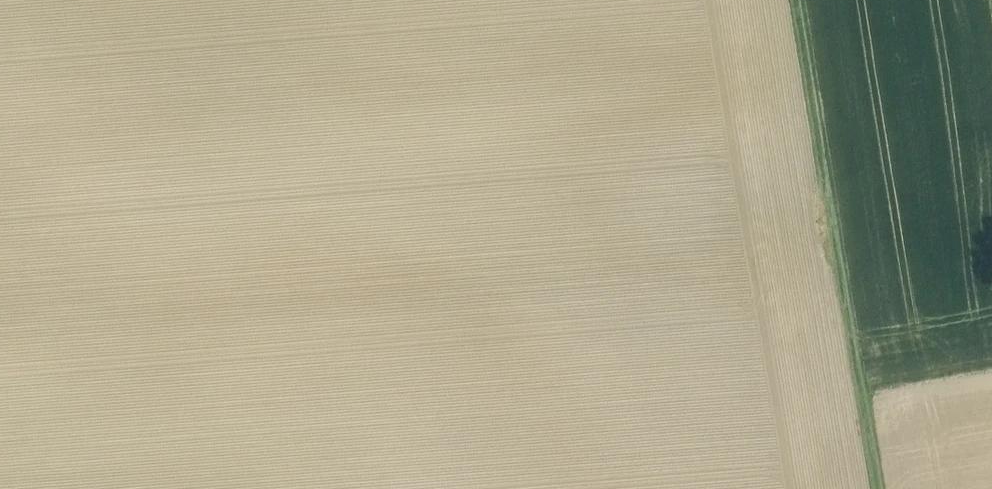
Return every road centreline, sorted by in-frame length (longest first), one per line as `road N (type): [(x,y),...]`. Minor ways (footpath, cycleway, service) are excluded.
road 1 (track): [(890,488),(808,0)]

